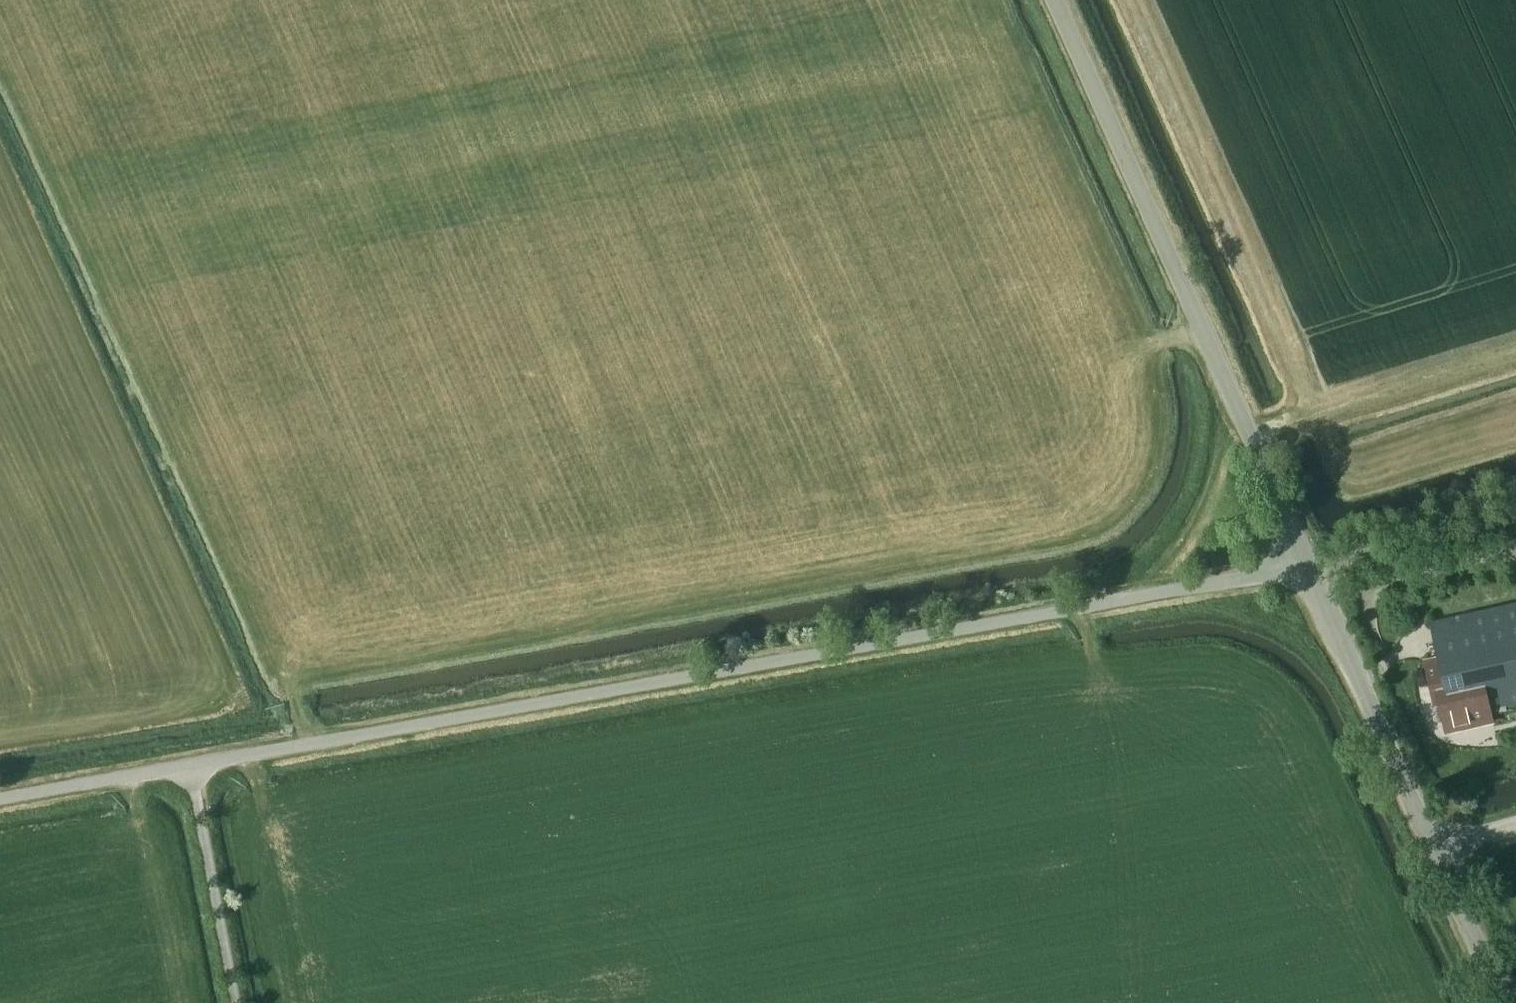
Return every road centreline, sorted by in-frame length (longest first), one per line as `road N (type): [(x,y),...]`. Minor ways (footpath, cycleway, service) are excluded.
road 1 (unclassified): [(0,796),(1308,566)]
road 2 (tertiary): [(1308,566),(1055,0)]
road 3 (tertiary): [(1432,848),(1308,566)]
road 4 (tertiary): [(1502,1002),(1432,848)]

